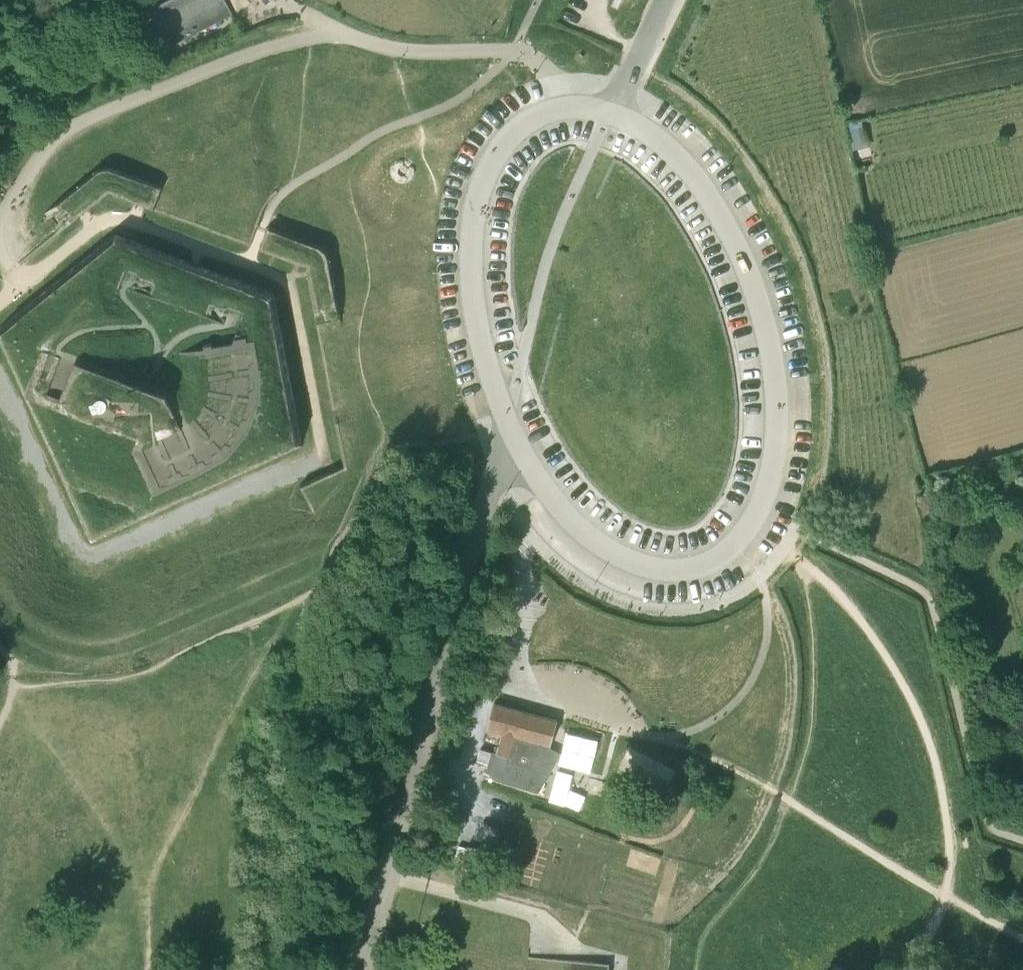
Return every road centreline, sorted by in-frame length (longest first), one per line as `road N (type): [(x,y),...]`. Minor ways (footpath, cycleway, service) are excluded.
road 1 (unclassified): [(609,114),(679,159),(739,250),(771,357),(770,480),(748,525),(714,559),(682,569),(646,566),(607,549),(559,505),(506,422)]
road 2 (unclassified): [(506,422),(473,304),(470,243),(480,186),(493,158),(535,120),(567,108),(609,114)]
road 3 (unclassified): [(467,579),(366,969)]
road 4 (unclassified): [(467,579),(506,422)]

